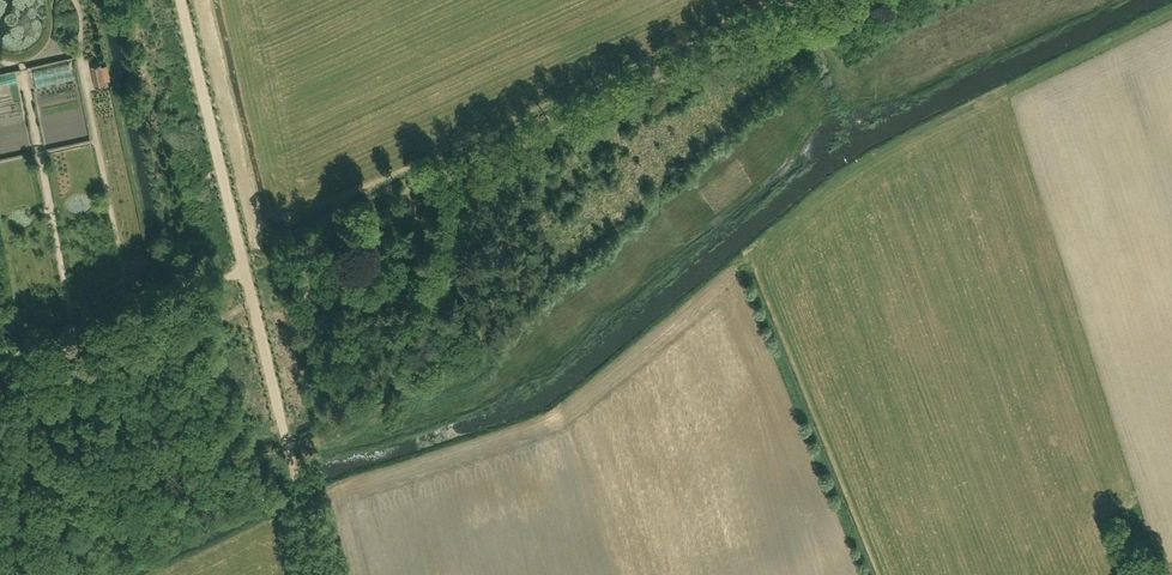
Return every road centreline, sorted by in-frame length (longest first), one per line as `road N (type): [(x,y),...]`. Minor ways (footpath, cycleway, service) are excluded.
road 1 (track): [(170,0),(318,574)]

